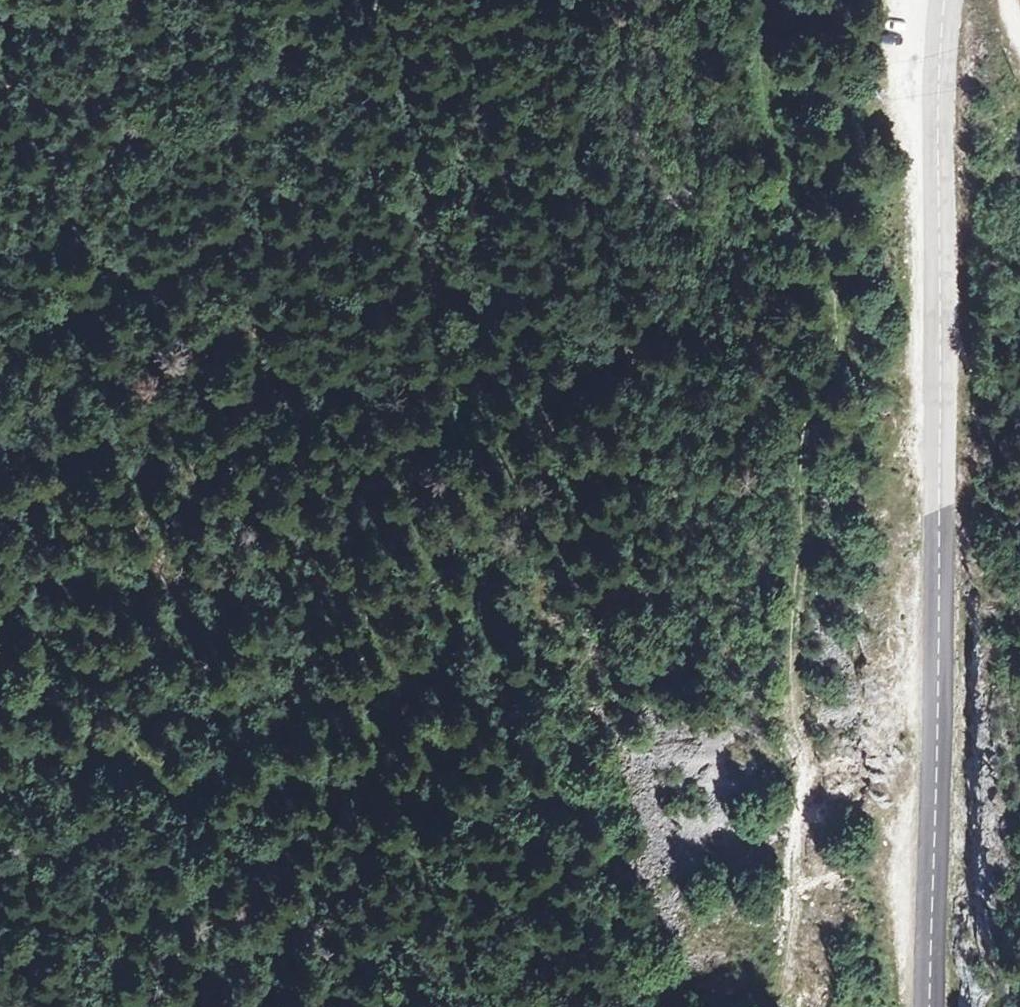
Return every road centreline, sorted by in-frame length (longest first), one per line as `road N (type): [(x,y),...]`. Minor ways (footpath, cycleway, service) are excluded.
road 1 (tertiary): [(931,1006),(945,0)]
road 2 (track): [(389,0),(415,326),(377,429),(239,357),(51,187),(0,88)]

